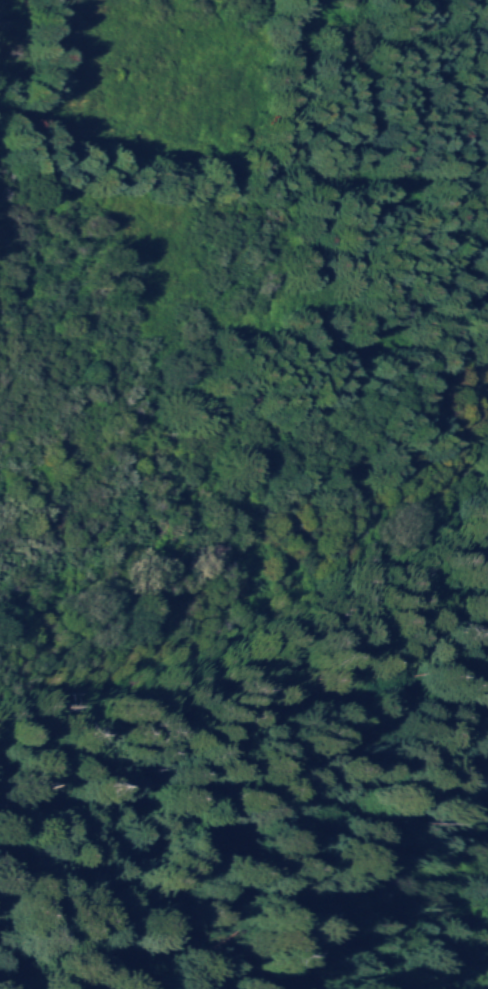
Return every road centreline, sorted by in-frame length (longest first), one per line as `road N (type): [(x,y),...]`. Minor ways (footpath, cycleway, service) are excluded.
road 1 (tertiary): [(487,631),(222,743),(0,816)]
road 2 (track): [(487,172),(268,173)]

